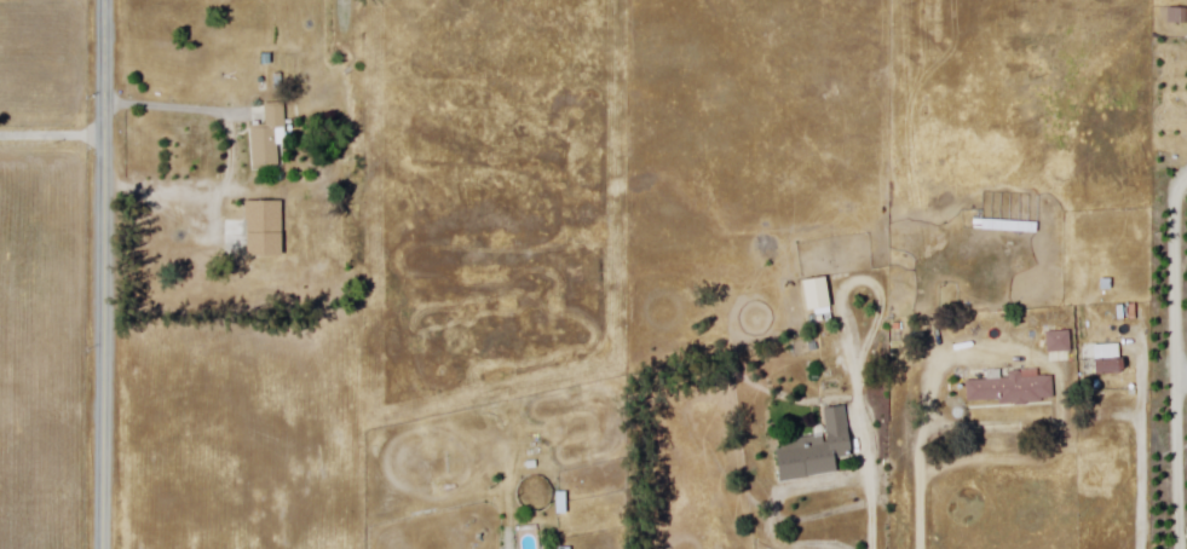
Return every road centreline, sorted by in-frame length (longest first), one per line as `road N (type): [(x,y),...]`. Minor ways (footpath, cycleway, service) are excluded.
road 1 (tertiary): [(101,548),(103,0)]

